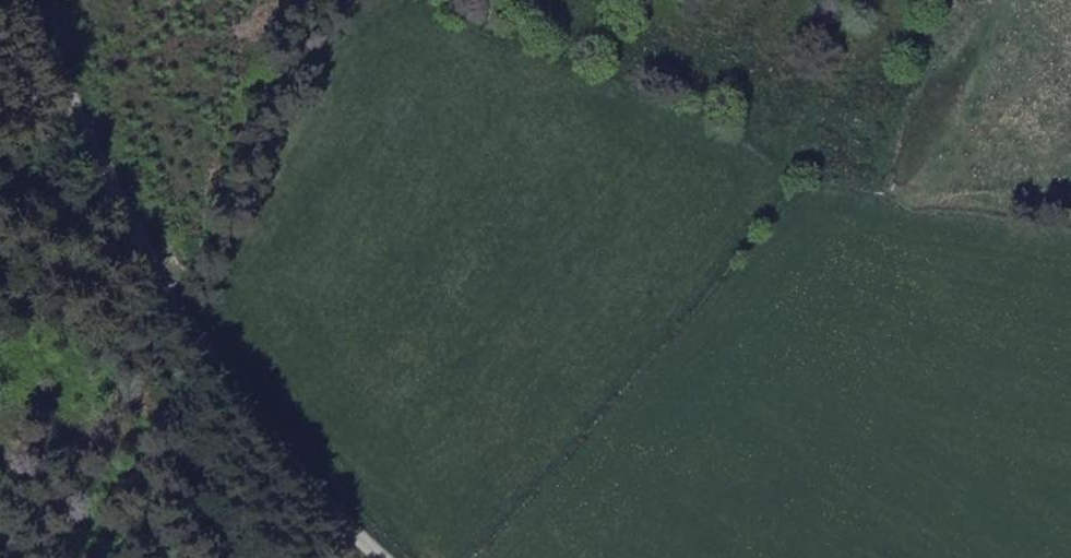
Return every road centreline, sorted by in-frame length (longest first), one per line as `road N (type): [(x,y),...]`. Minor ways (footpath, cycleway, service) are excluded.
road 1 (residential): [(21,0),(146,248),(264,434),(383,557)]

